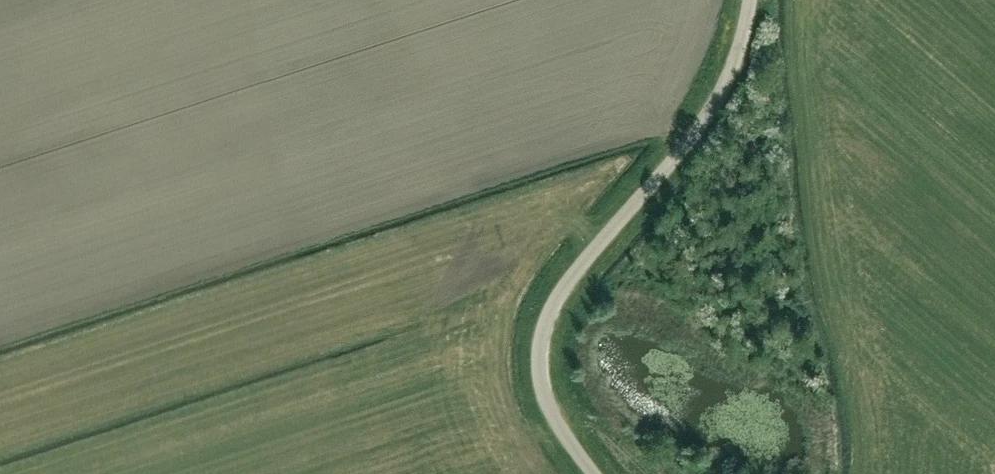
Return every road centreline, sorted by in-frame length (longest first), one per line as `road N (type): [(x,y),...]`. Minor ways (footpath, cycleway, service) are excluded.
road 1 (unclassified): [(592,473),(546,402),(541,336),(565,285),(706,118),(738,53),(750,0)]

